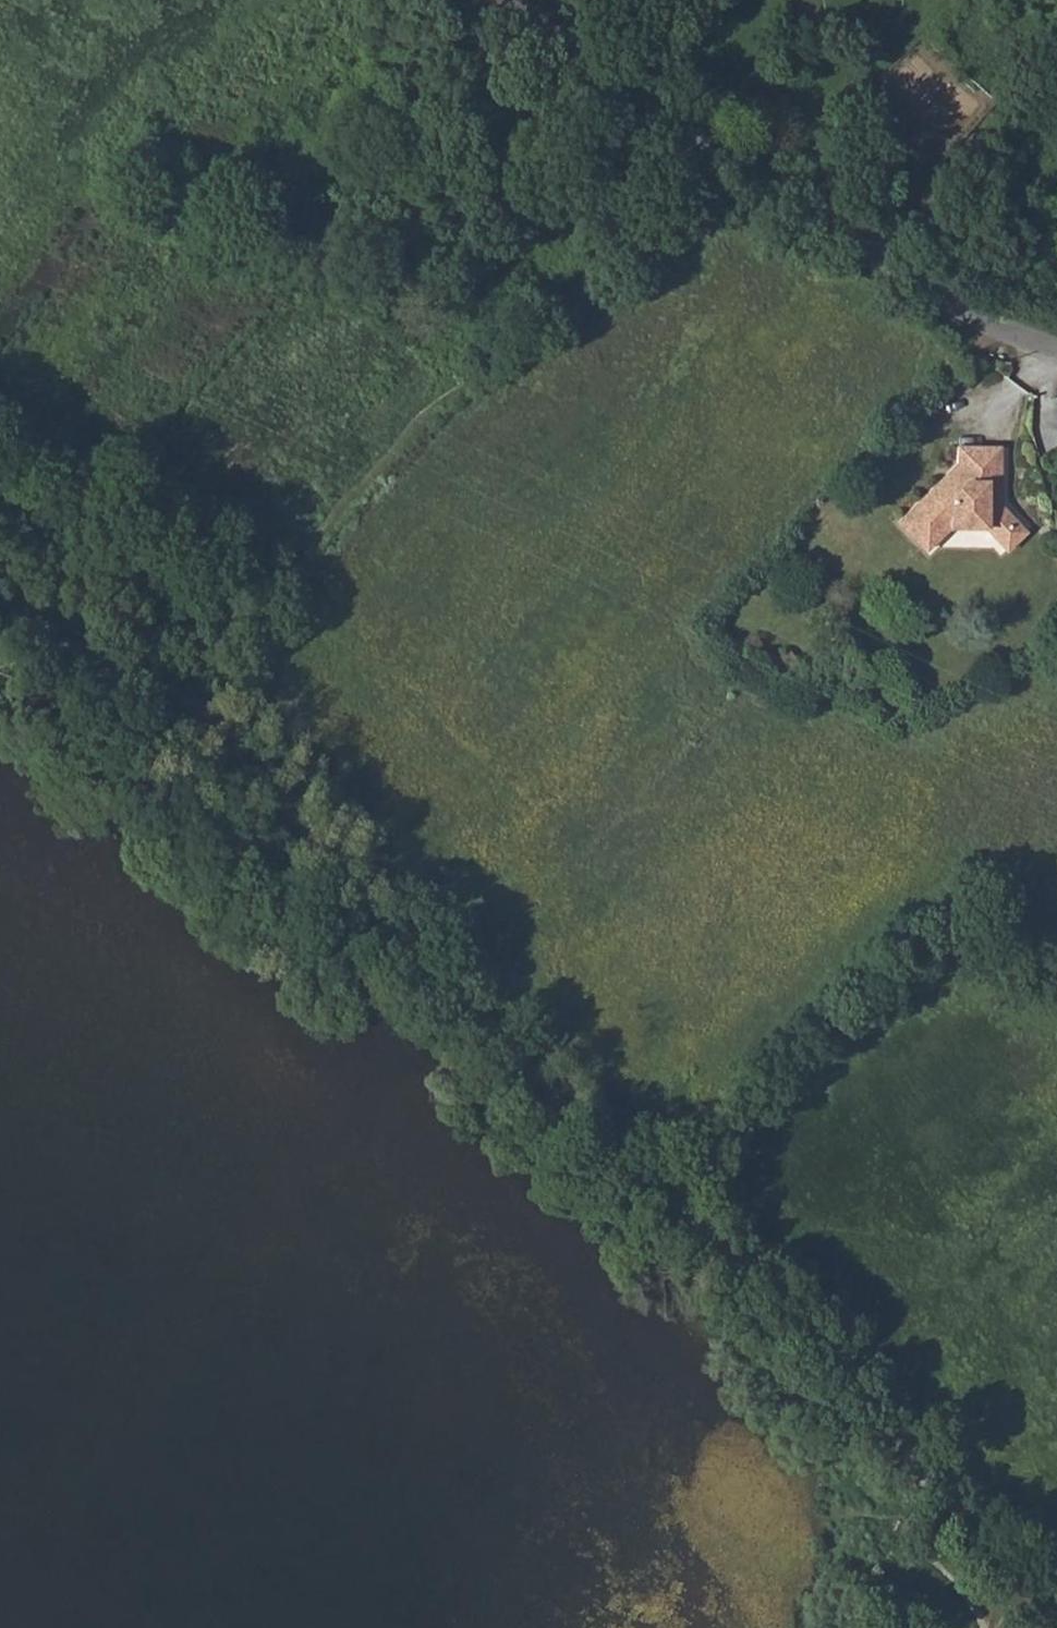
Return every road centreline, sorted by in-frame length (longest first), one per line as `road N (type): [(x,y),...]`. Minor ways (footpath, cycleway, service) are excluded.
road 1 (tertiary): [(1056,353),(945,309),(670,108),(505,0)]

